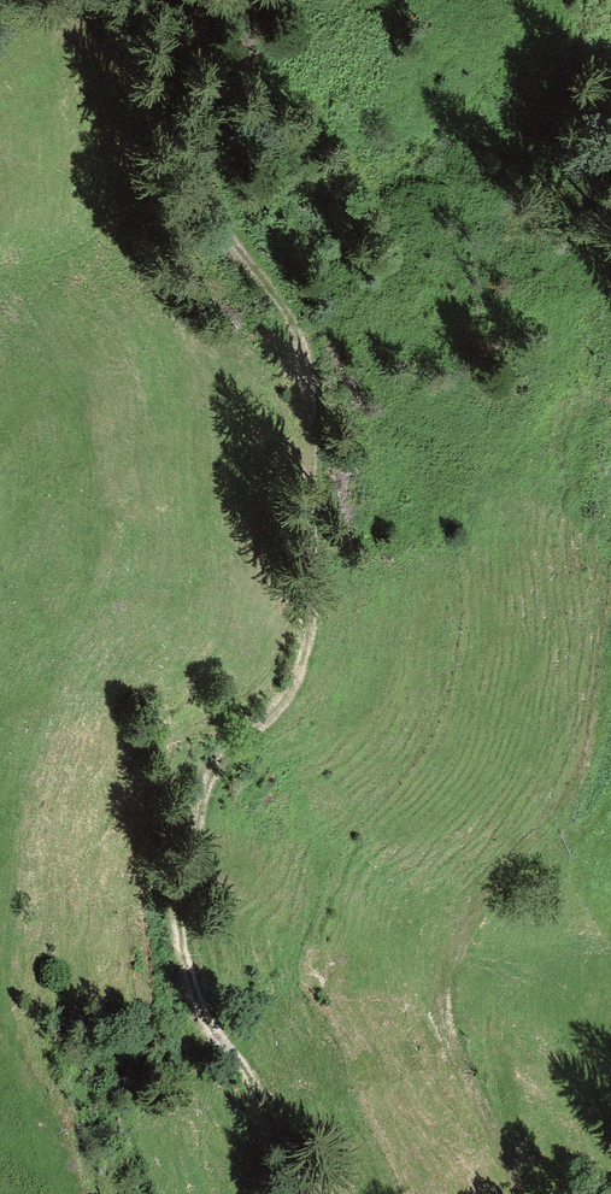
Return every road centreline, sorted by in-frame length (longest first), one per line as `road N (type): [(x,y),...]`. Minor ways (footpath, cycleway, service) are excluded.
road 1 (track): [(318,1193),(237,1050),(202,1004),(183,938),(183,901),(216,775),(275,717),(312,638),(321,483),(305,345),(209,185),(217,59),(196,0)]
road 2 (track): [(515,1193),(458,1051),(449,986),(489,888),(555,808),(583,758),(610,641)]
road 3 (track): [(610,198),(561,141),(557,121),(580,0)]
road 4 (track): [(489,888),(583,821),(610,770)]

